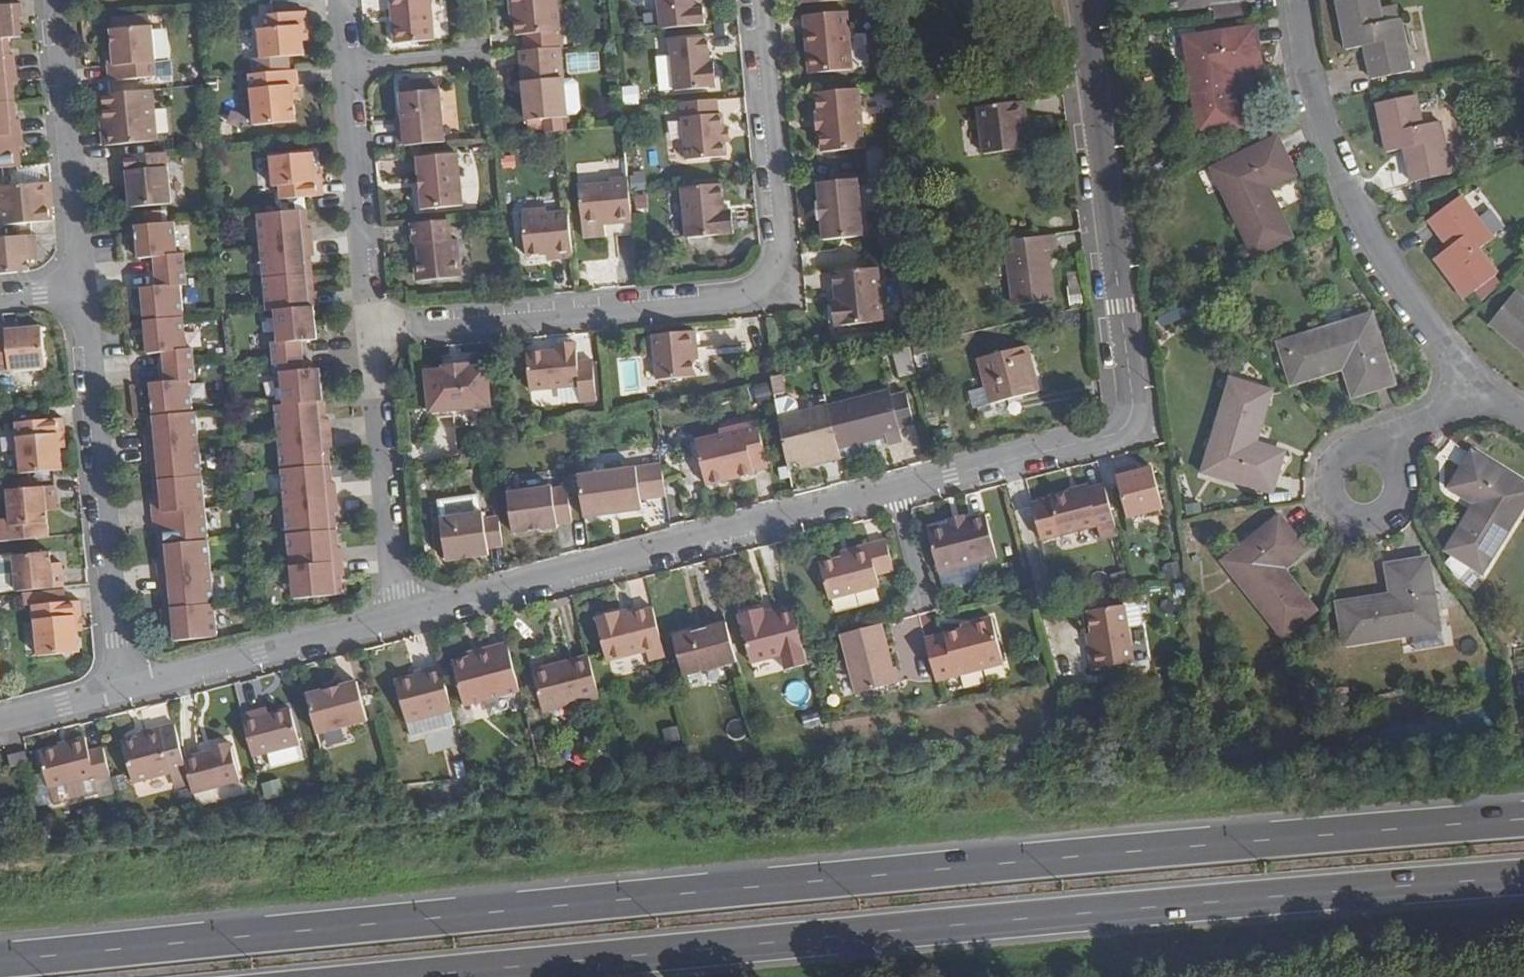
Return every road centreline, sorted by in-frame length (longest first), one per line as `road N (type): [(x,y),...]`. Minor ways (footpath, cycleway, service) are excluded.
road 1 (trunk): [(1523,820),(0,961)]
road 2 (trunk): [(430,976),(1523,877)]
road 3 (residential): [(757,0),(778,242),(755,286),(693,302),(372,330)]
road 4 (residential): [(897,489),(1109,434),(1133,397),(1082,0)]
road 5 (residential): [(401,618),(897,489)]
road 6 (residential): [(1302,0),(1310,87),(1352,201),(1479,386)]
road 7 (residential): [(85,290),(124,689)]
road 8 (residential): [(372,330),(342,0)]
road 9 (residential): [(58,0),(85,290)]
road 10 (residential): [(401,618),(372,330)]
road 11 (residential): [(124,689),(401,618)]
road 12 (residential): [(1479,386),(1406,436),(1365,483)]
road 13 (residential): [(0,720),(124,689)]

